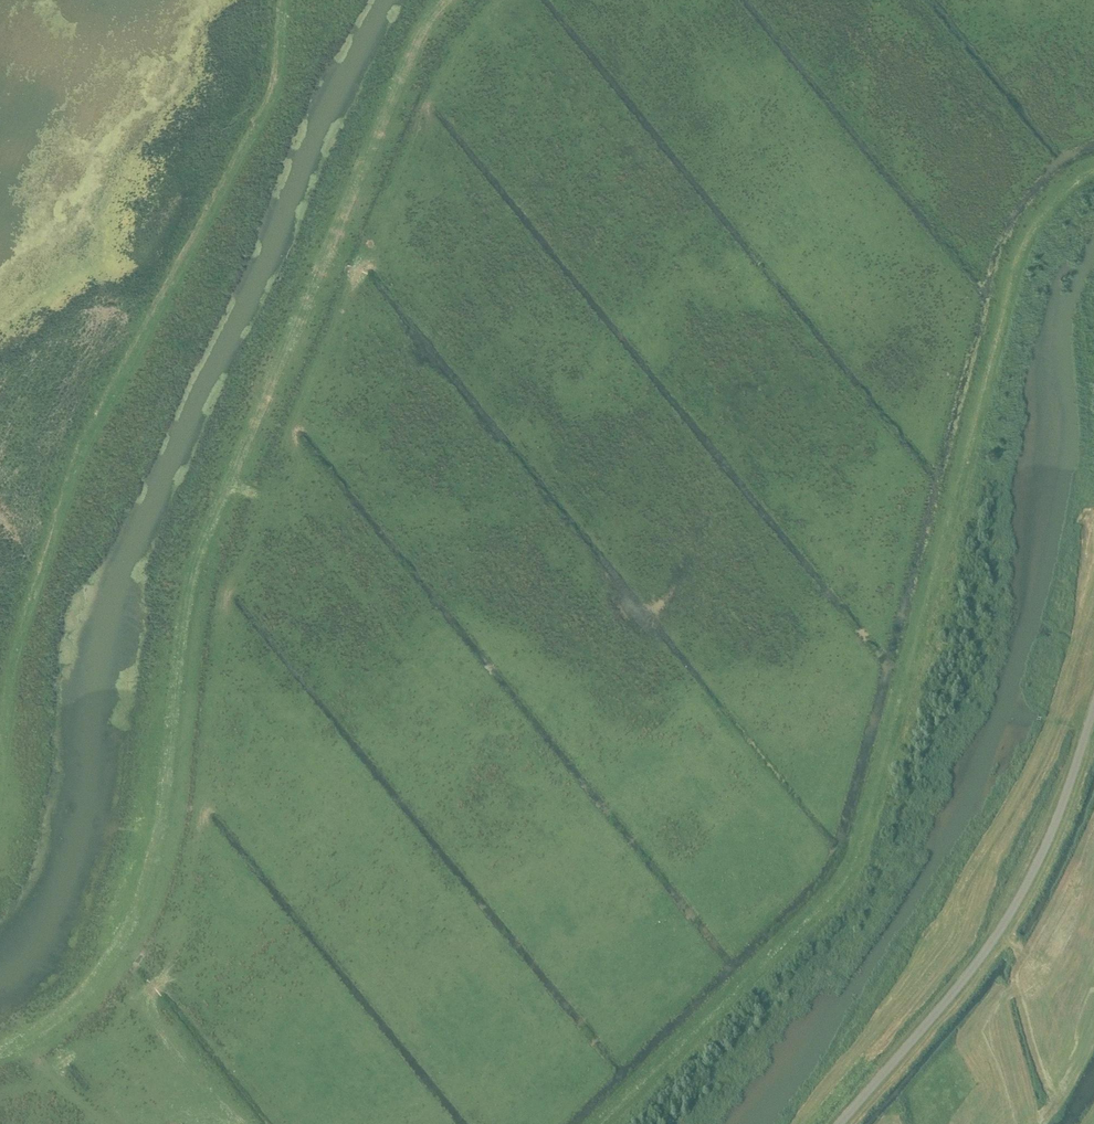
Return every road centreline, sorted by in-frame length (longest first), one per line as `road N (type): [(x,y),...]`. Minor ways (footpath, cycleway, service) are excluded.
road 1 (unclassified): [(837,1123),(949,997),(1018,899),(1093,699)]

